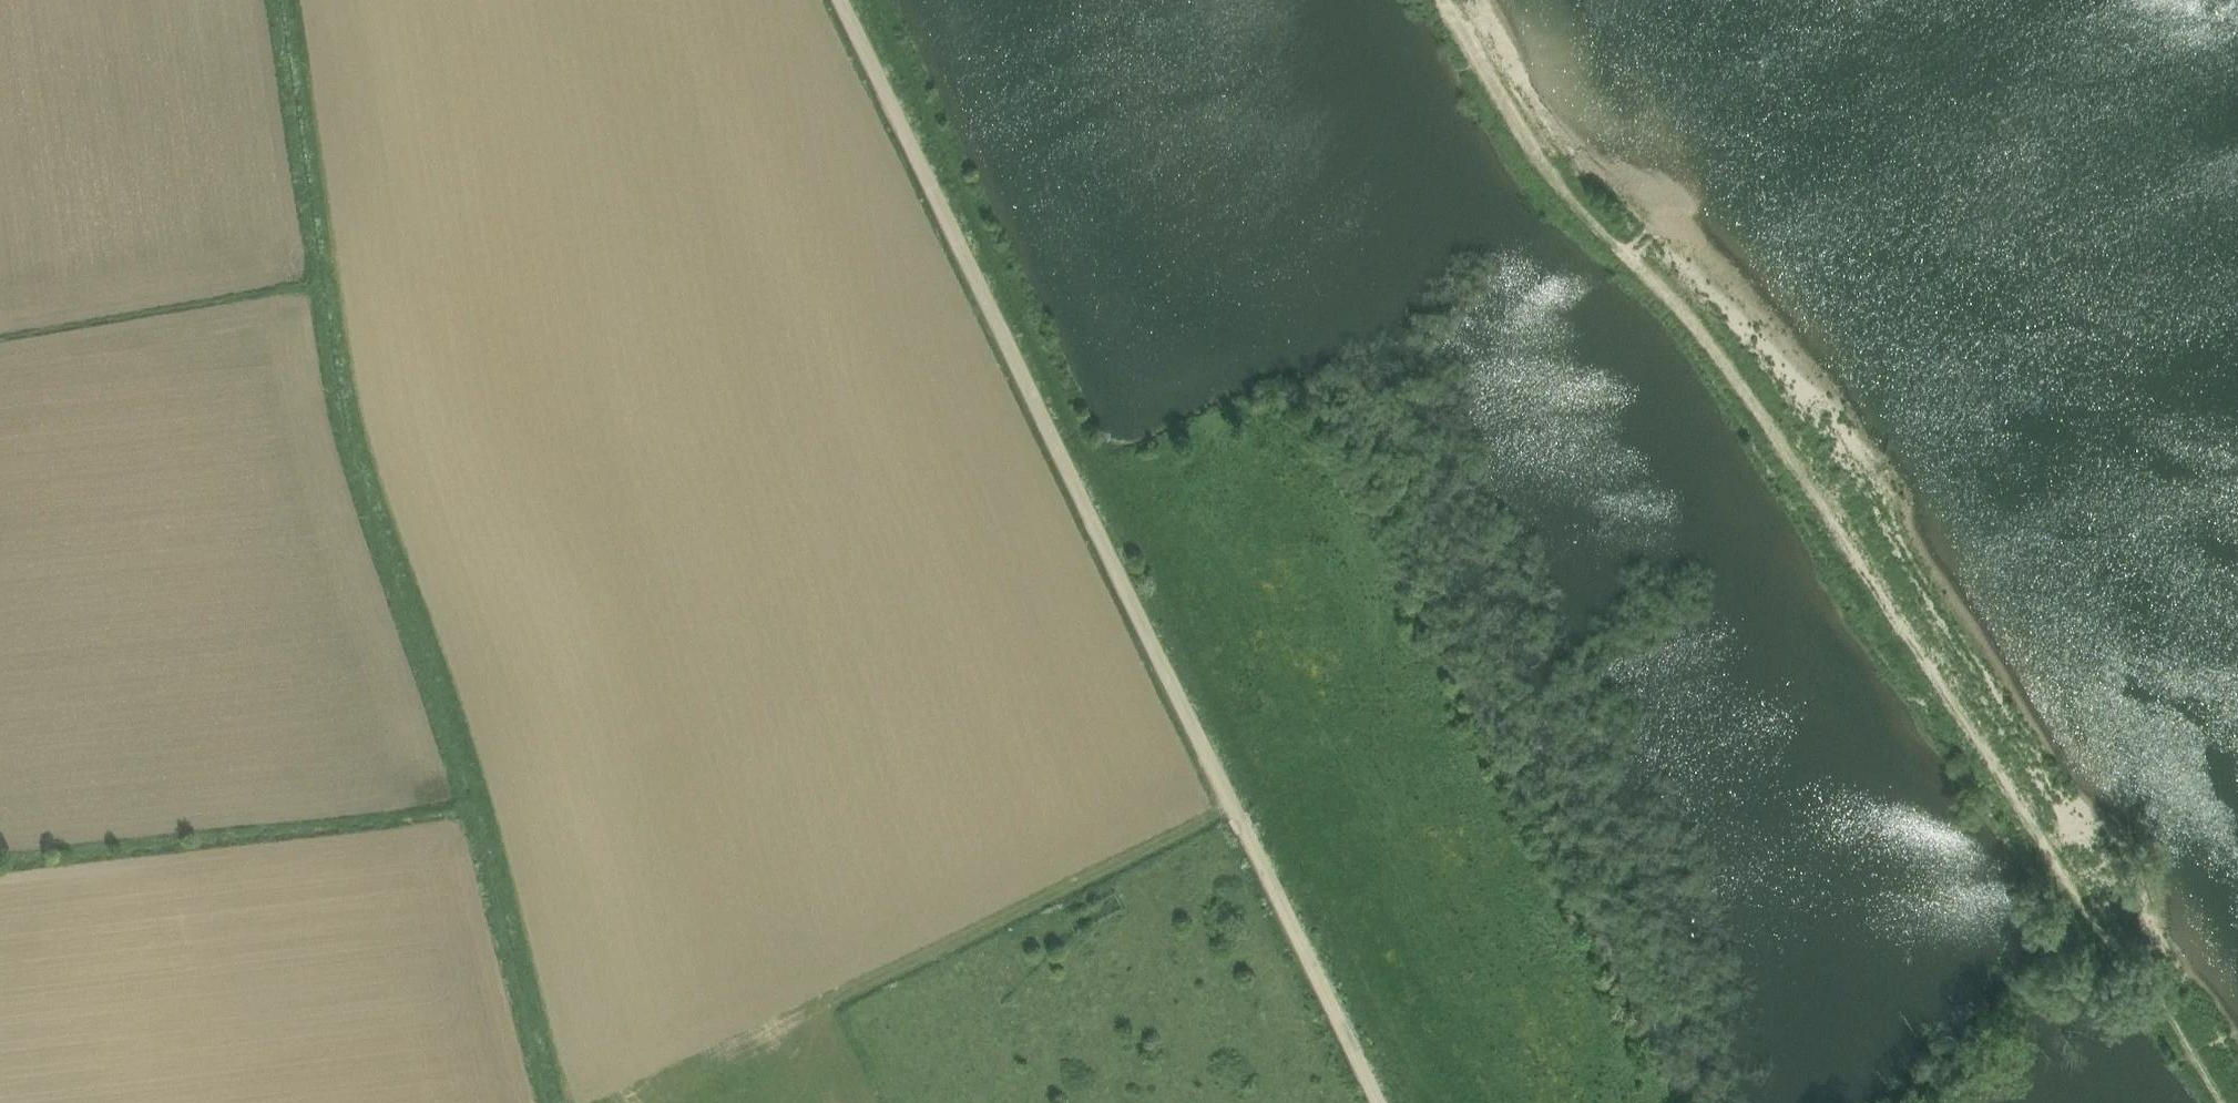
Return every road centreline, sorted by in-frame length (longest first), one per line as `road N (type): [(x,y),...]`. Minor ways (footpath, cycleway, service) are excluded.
road 1 (unclassified): [(1378,1102),(843,0)]

